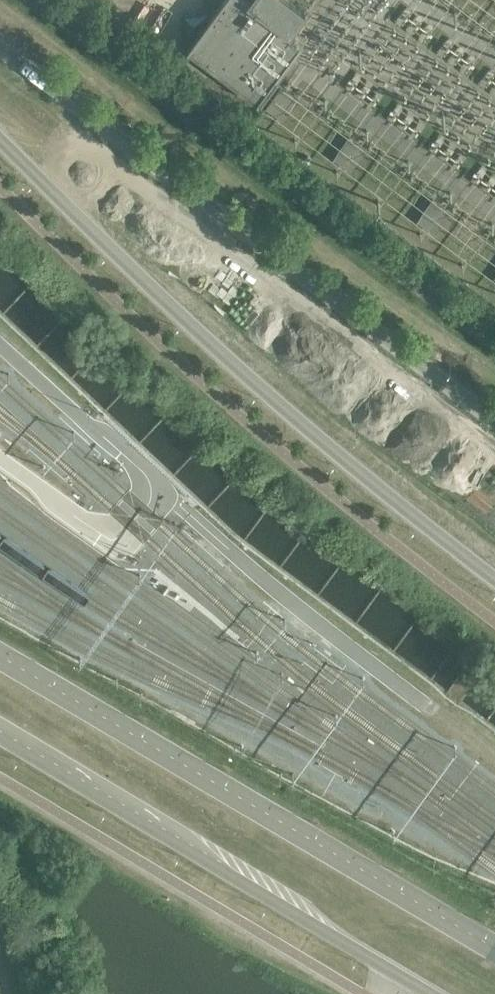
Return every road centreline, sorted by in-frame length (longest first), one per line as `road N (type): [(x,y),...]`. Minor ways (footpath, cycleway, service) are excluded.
road 1 (secondary): [(0,140),(257,386),(494,580)]
road 2 (secondary): [(494,419),(0,47)]
road 3 (tertiary): [(494,948),(0,656)]
road 4 (tertiary): [(0,732),(436,993)]

